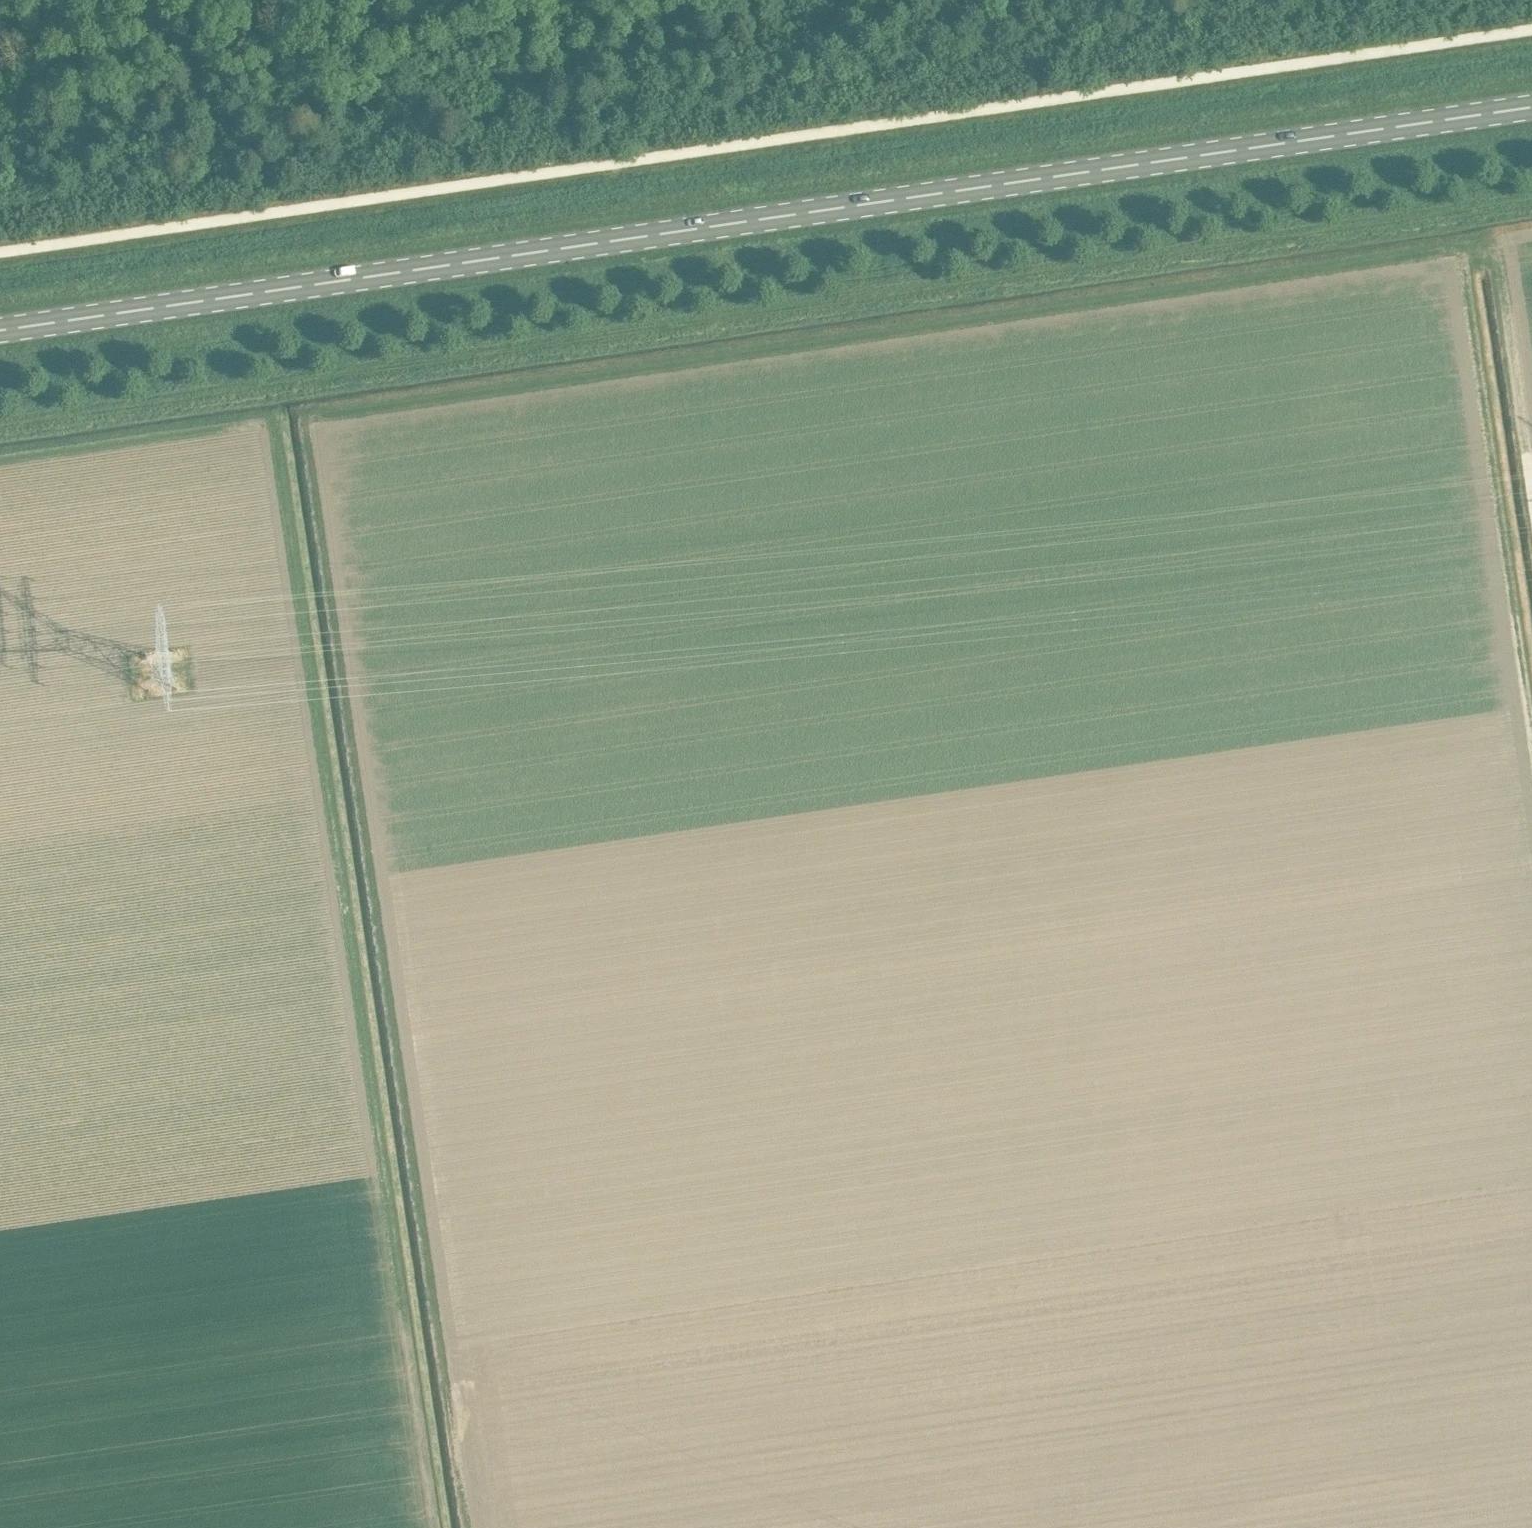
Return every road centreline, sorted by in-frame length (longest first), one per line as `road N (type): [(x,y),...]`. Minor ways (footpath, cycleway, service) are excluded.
road 1 (primary): [(0,331),(1531,110)]

